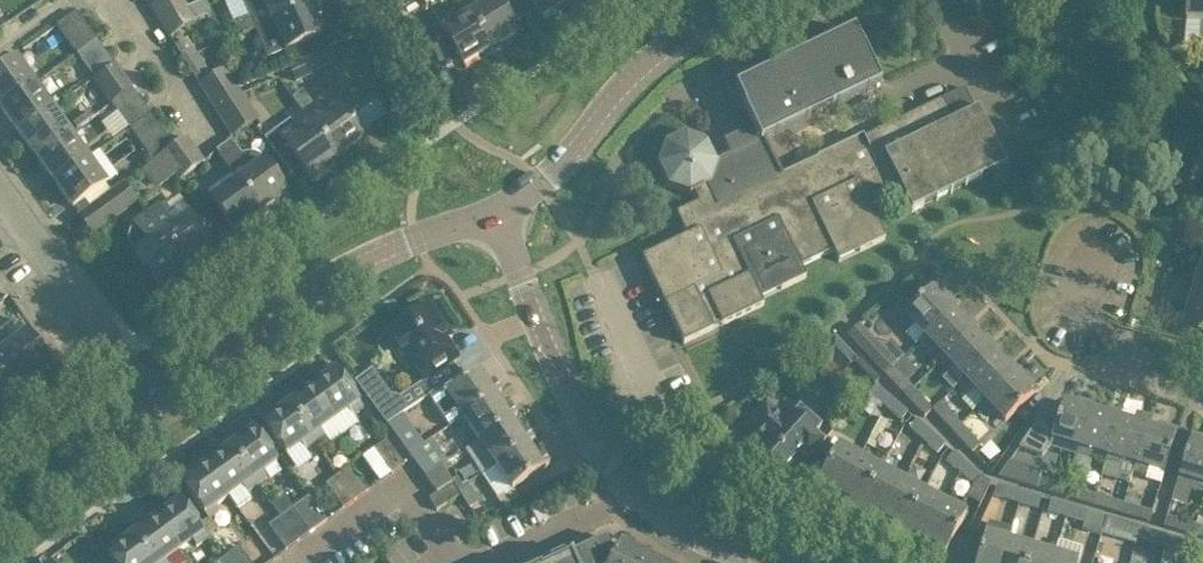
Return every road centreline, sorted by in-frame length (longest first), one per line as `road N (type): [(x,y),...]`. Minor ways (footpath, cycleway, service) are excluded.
road 1 (tertiary): [(152,403),(310,289),(393,247),(495,212)]
road 2 (tertiary): [(495,212),(562,164),(662,51),(744,0)]
road 3 (tertiary): [(616,472),(562,374),(495,212)]
road 4 (residential): [(152,403),(0,191)]
road 5 (residential): [(450,561),(406,492),(303,562)]
road 6 (tertiary): [(780,562),(685,528),(616,472)]
road 7 (residential): [(450,561),(616,472)]
road 8 (tertiary): [(0,513),(152,403)]

